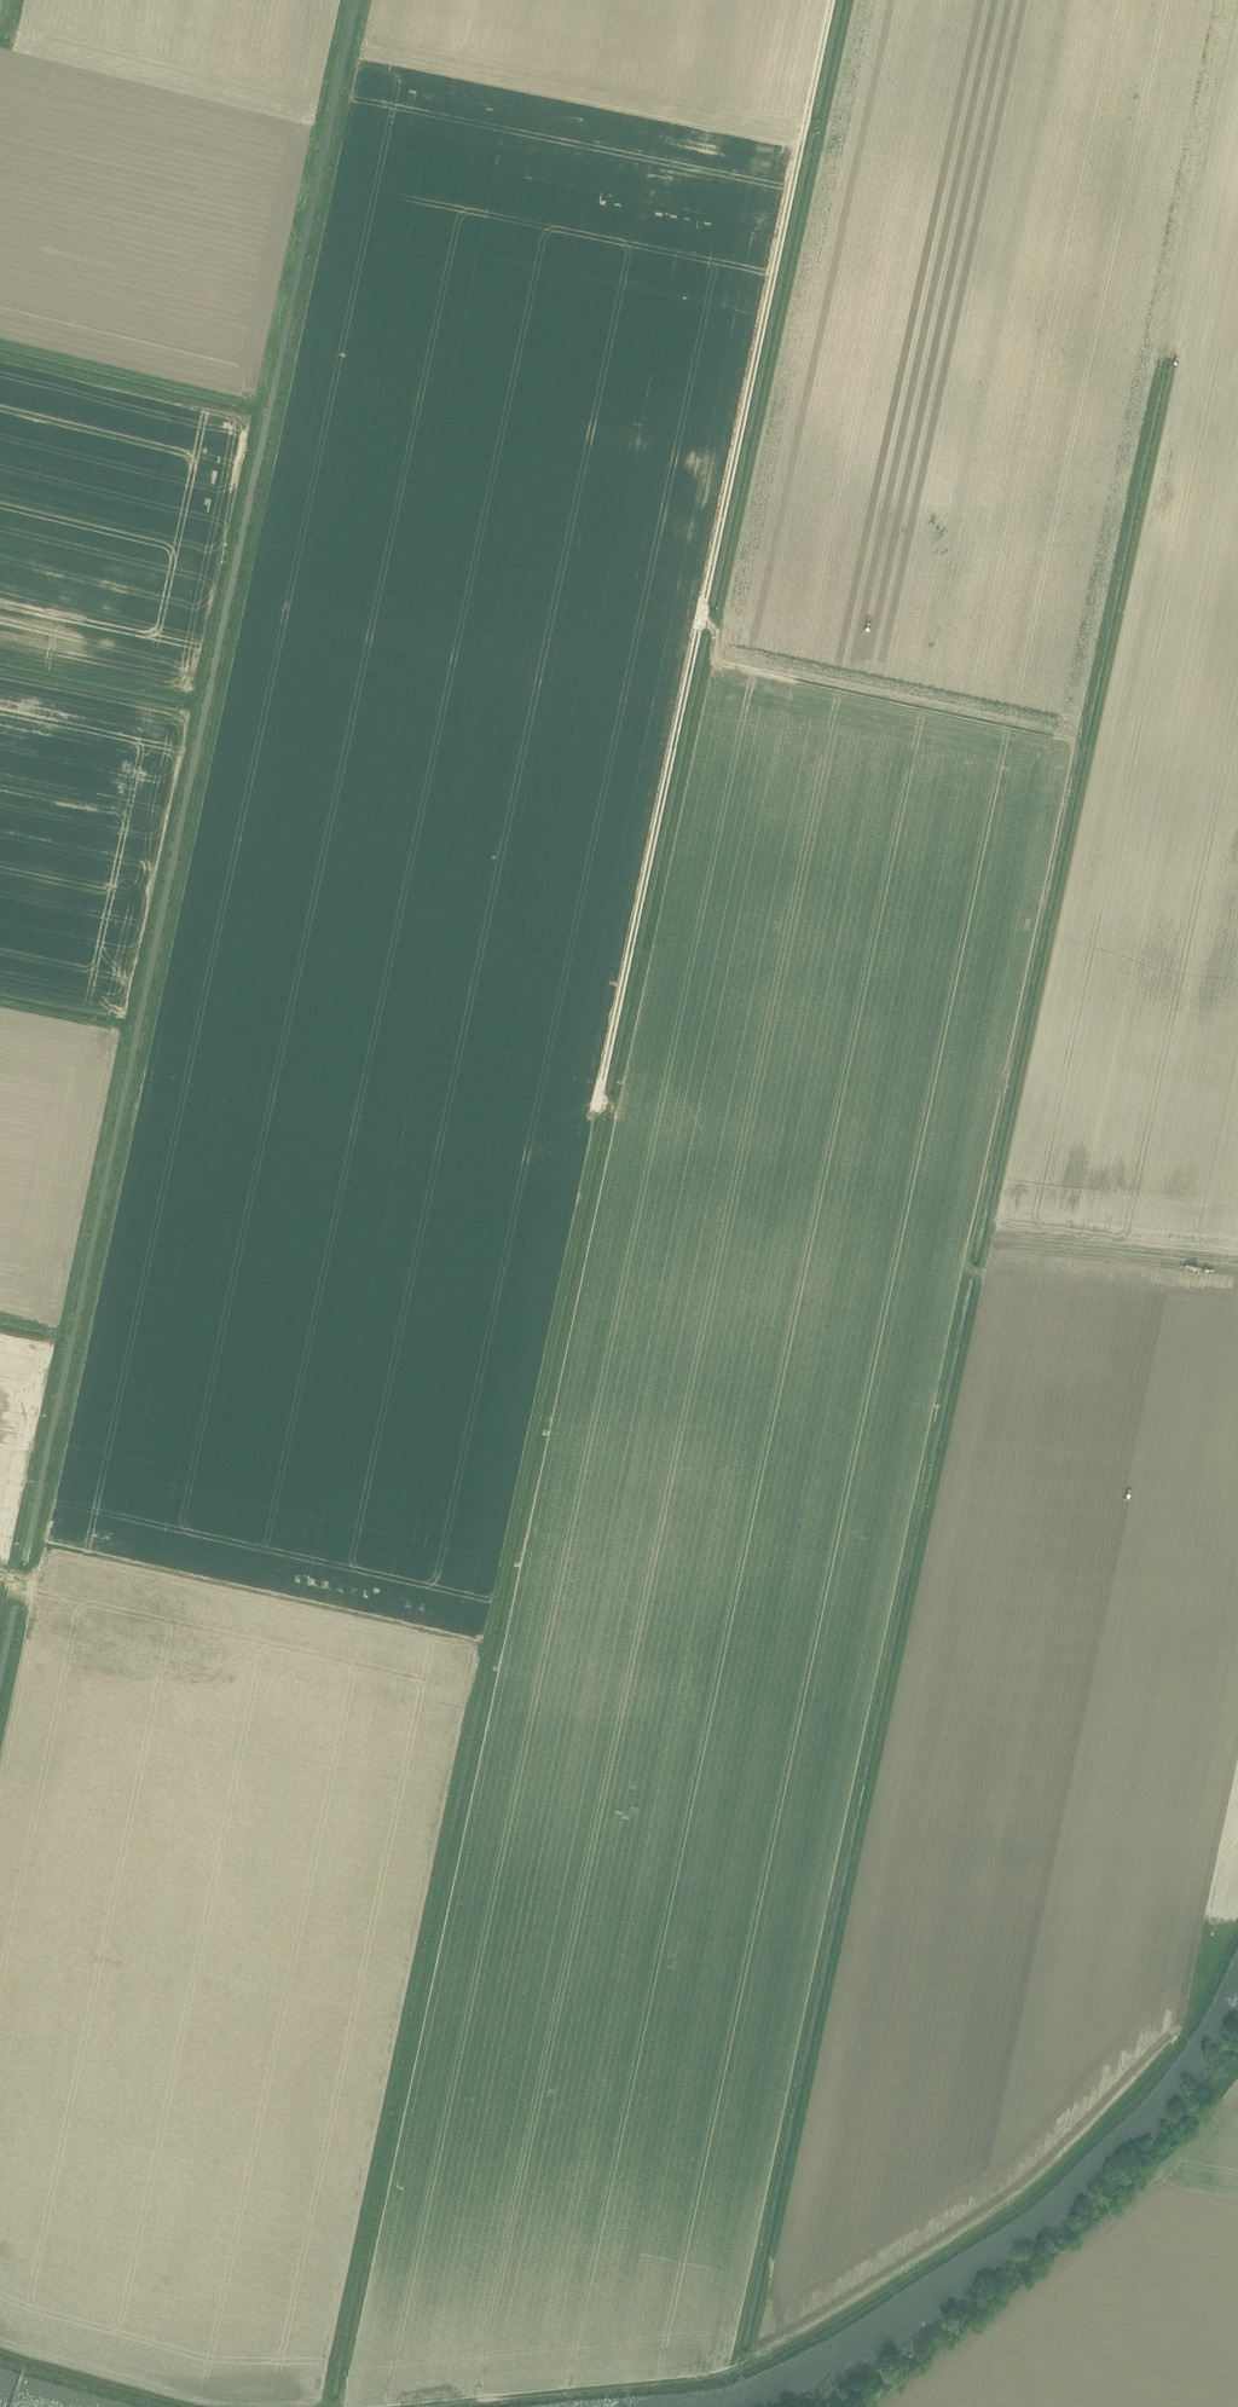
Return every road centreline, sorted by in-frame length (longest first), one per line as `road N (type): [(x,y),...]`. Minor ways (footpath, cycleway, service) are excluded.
road 1 (track): [(753,2358),(1175,366)]
road 2 (track): [(321,126),(0,1620)]
road 3 (track): [(983,1273),(965,1270),(1237,12)]
road 4 (track): [(832,0),(597,1109)]
road 5 (track): [(380,2406),(704,2373),(829,2325),(984,2228),(1056,2171),(1175,2043),(1237,1937)]
road 6 (track): [(484,1648),(324,2406)]
road 7 (track): [(0,343),(258,406)]
road 8 (track): [(254,419),(0,358)]
road 9 (track): [(0,657),(197,698)]
road 10 (track): [(0,1739),(35,1577),(11,1572)]
road 11 (track): [(200,2406),(27,2360)]
road 12 (track): [(0,1007),(126,1034)]

